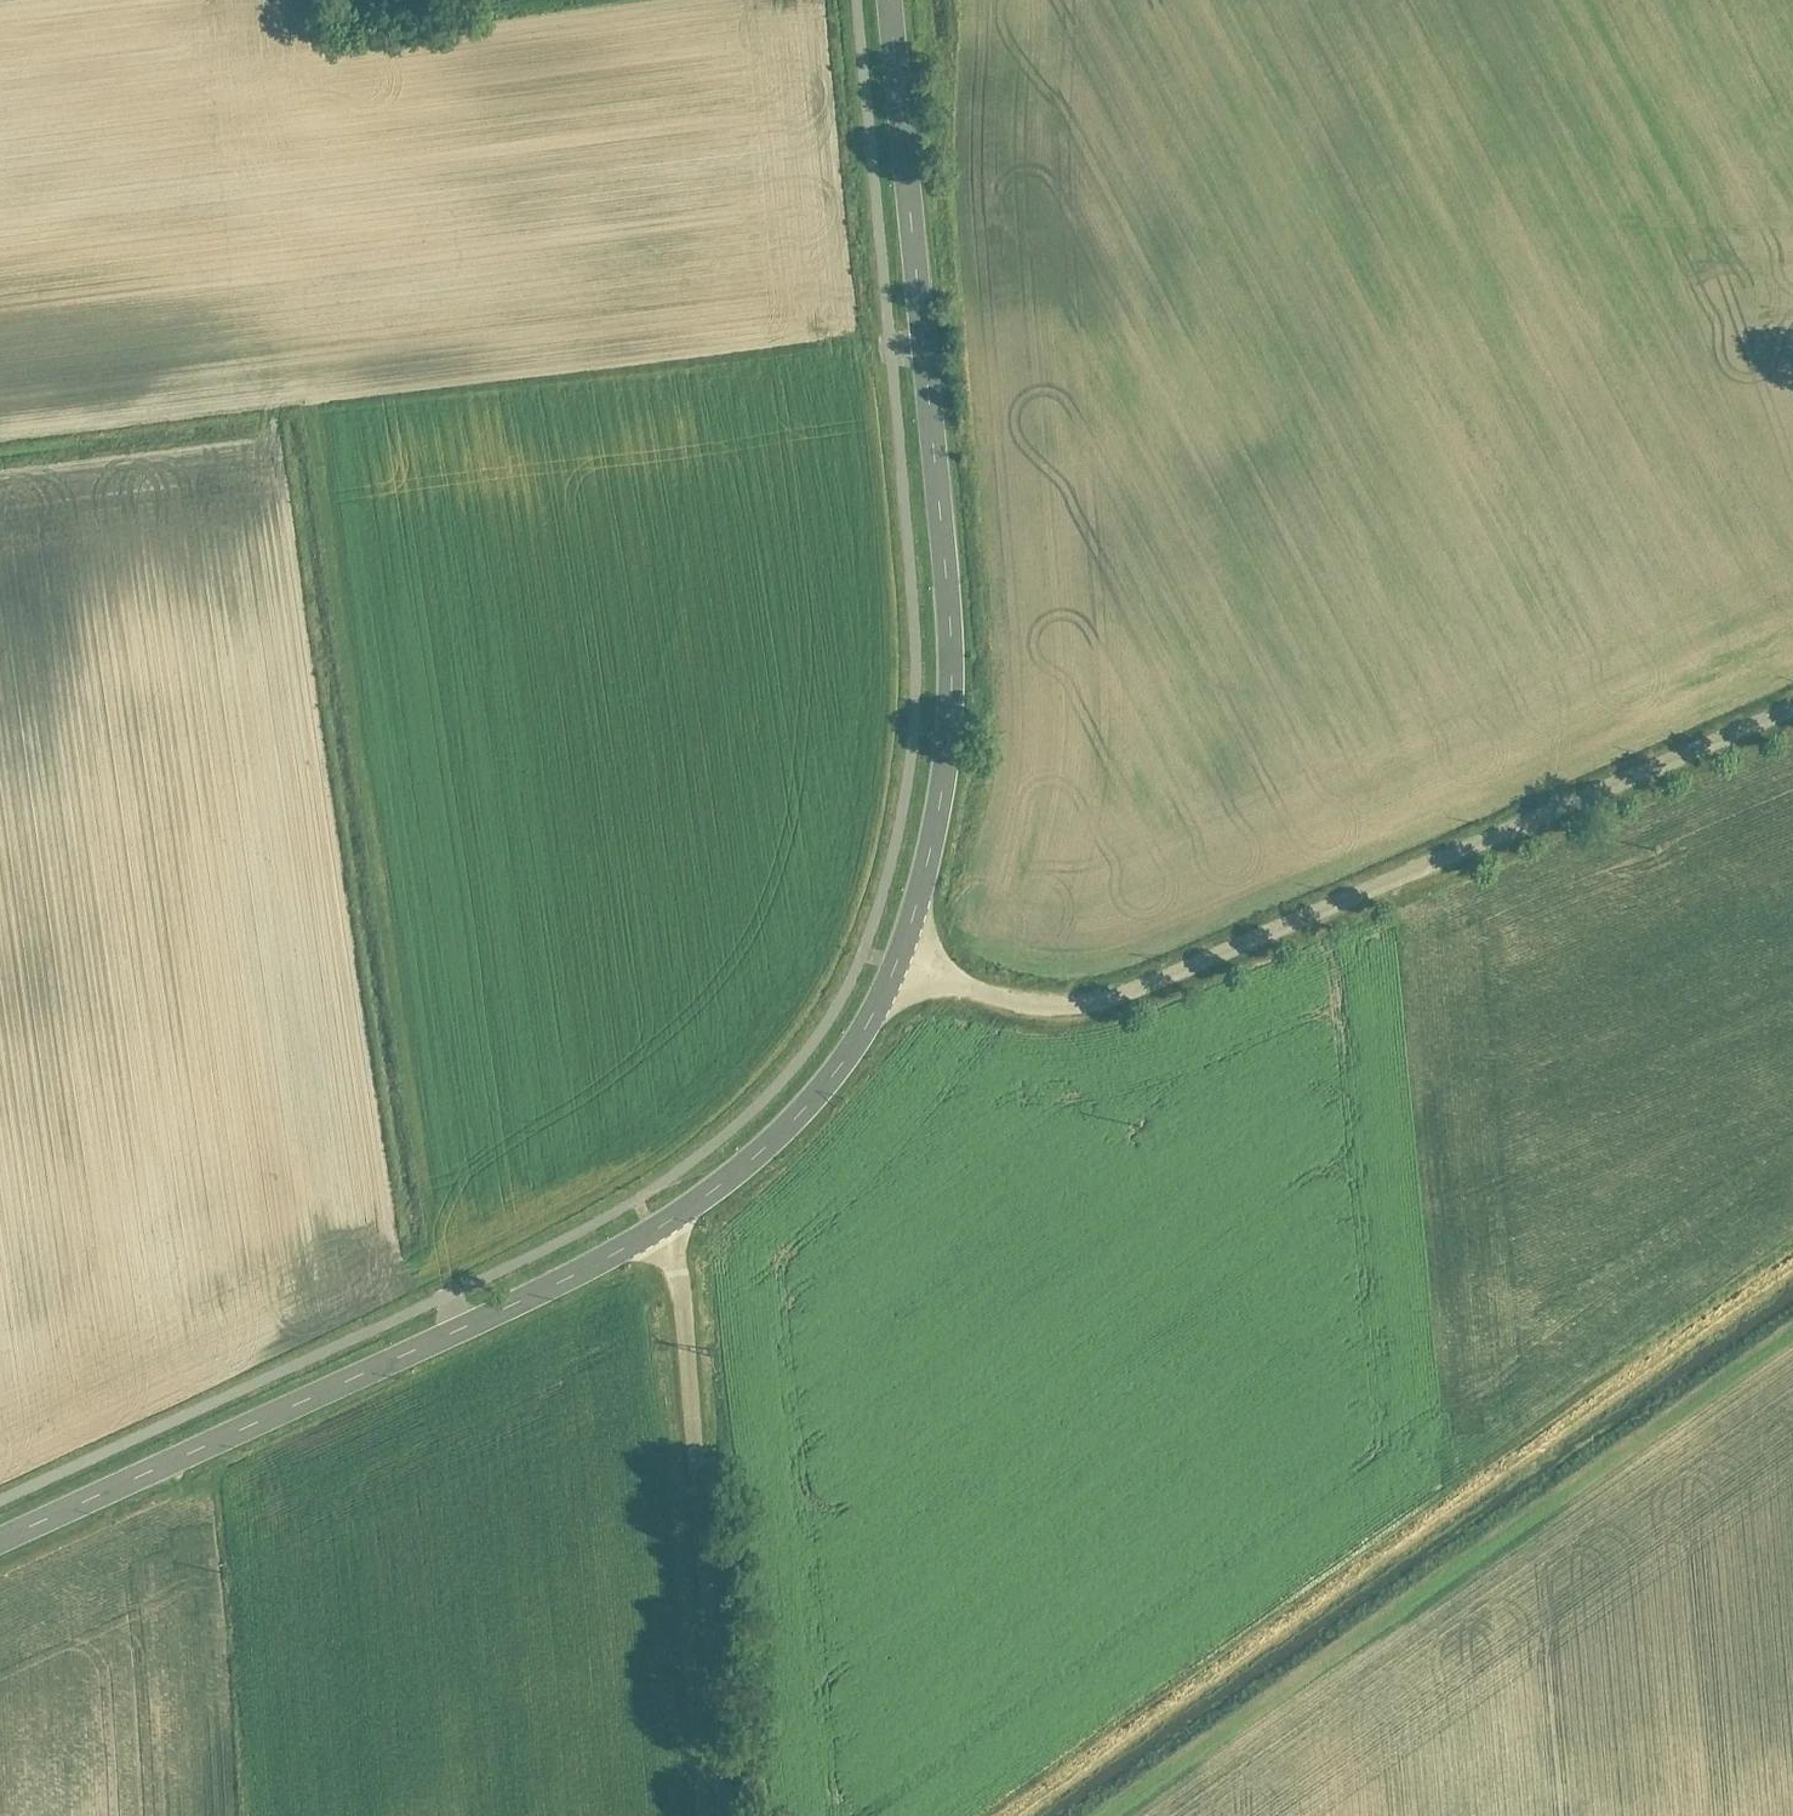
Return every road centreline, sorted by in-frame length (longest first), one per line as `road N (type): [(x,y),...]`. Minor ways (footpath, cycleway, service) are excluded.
road 1 (tertiary): [(893,0),(950,681),(937,830),(893,970)]
road 2 (unclassified): [(893,970),(1046,1008),(1127,994),(1792,693)]
road 3 (tertiary): [(657,1230),(0,1544)]
road 4 (residential): [(657,1230),(681,1295),(726,1815)]
road 5 (tertiary): [(893,970),(854,1044),(802,1110),(738,1172),(657,1230)]

